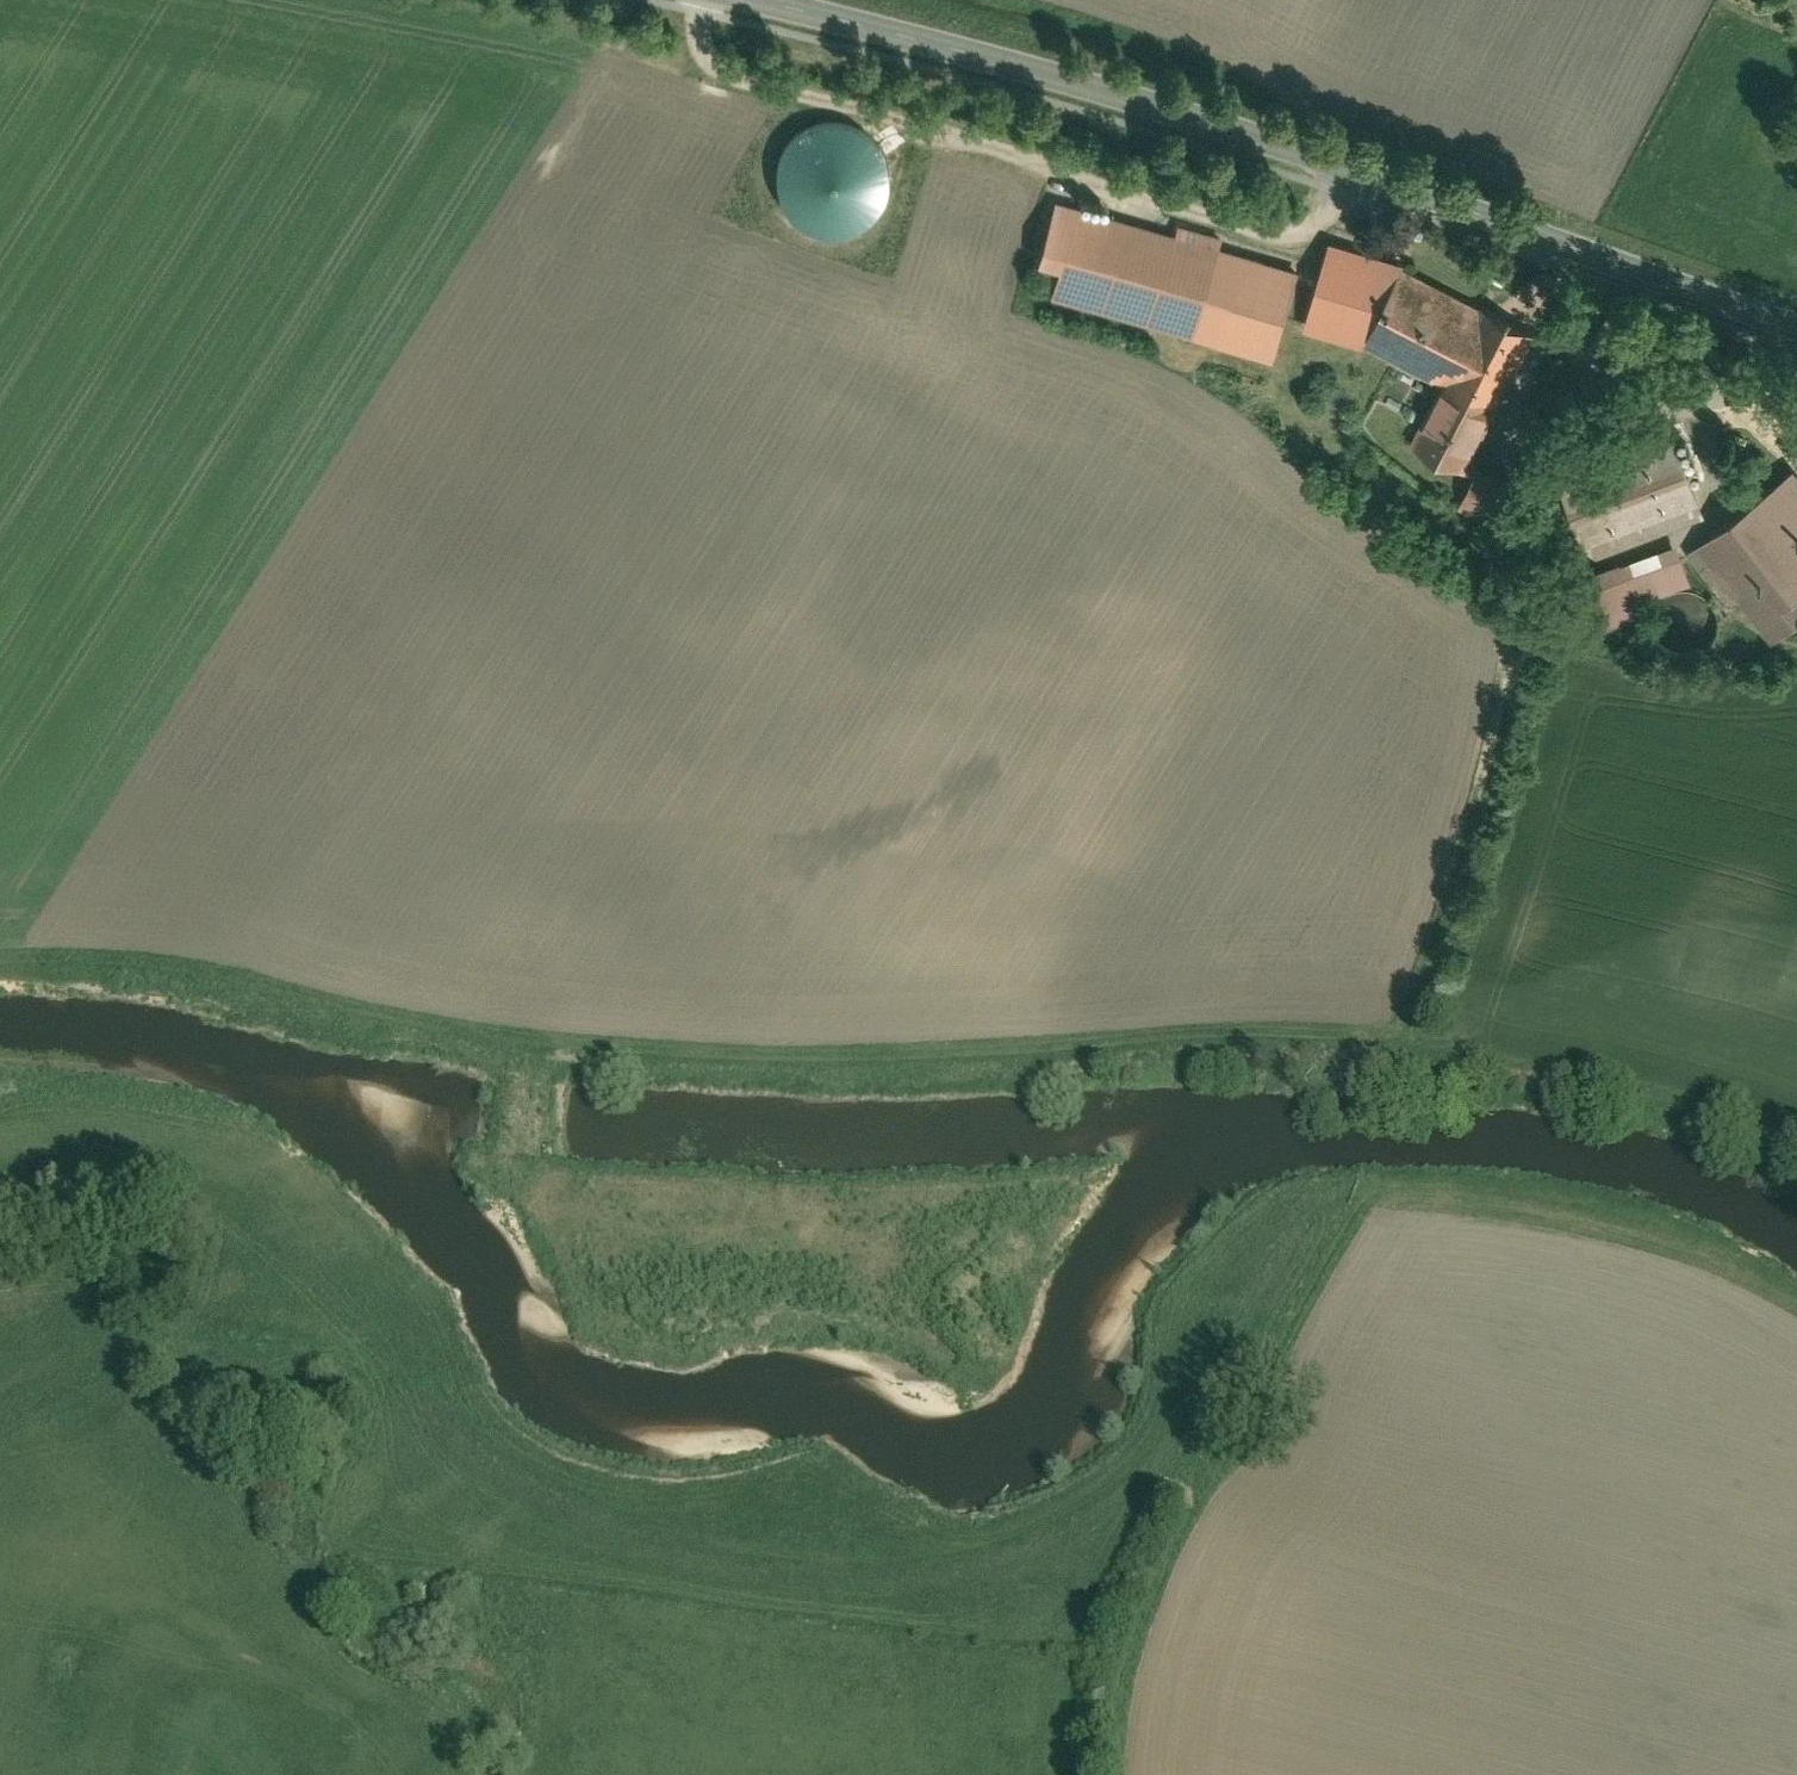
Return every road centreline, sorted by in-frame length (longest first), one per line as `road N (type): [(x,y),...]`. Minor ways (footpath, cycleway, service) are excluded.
road 1 (tertiary): [(761,0),(1175,115),(1796,332)]

